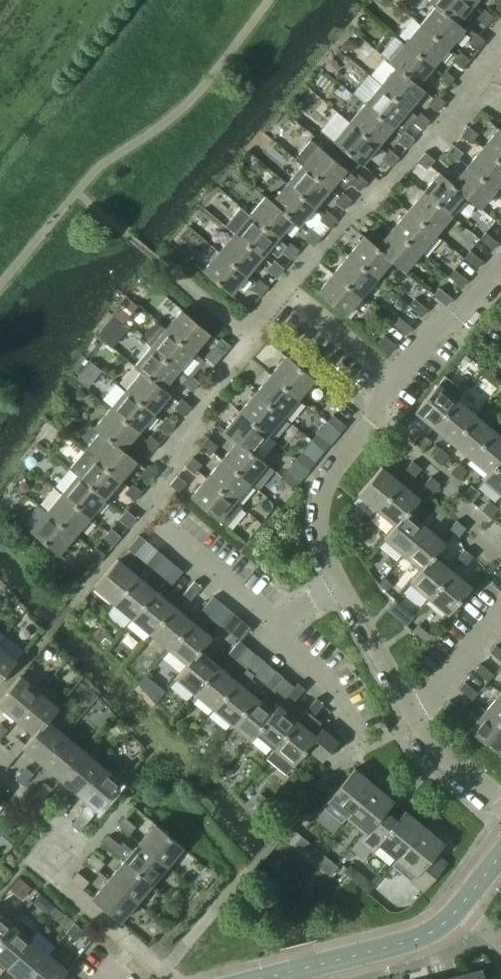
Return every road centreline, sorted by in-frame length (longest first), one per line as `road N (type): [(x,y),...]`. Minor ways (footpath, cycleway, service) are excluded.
road 1 (residential): [(344,589),(319,525),(332,471),(396,381),(500,273)]
road 2 (residential): [(279,624),(147,517)]
road 3 (tertiary): [(457,910),(414,941),(318,965)]
road 4 (residential): [(361,743),(331,682),(279,641),(279,624)]
road 5 (residential): [(413,714),(344,589)]
road 6 (residential): [(413,714),(500,606)]
road 7 (residential): [(500,803),(442,753),(413,714)]

